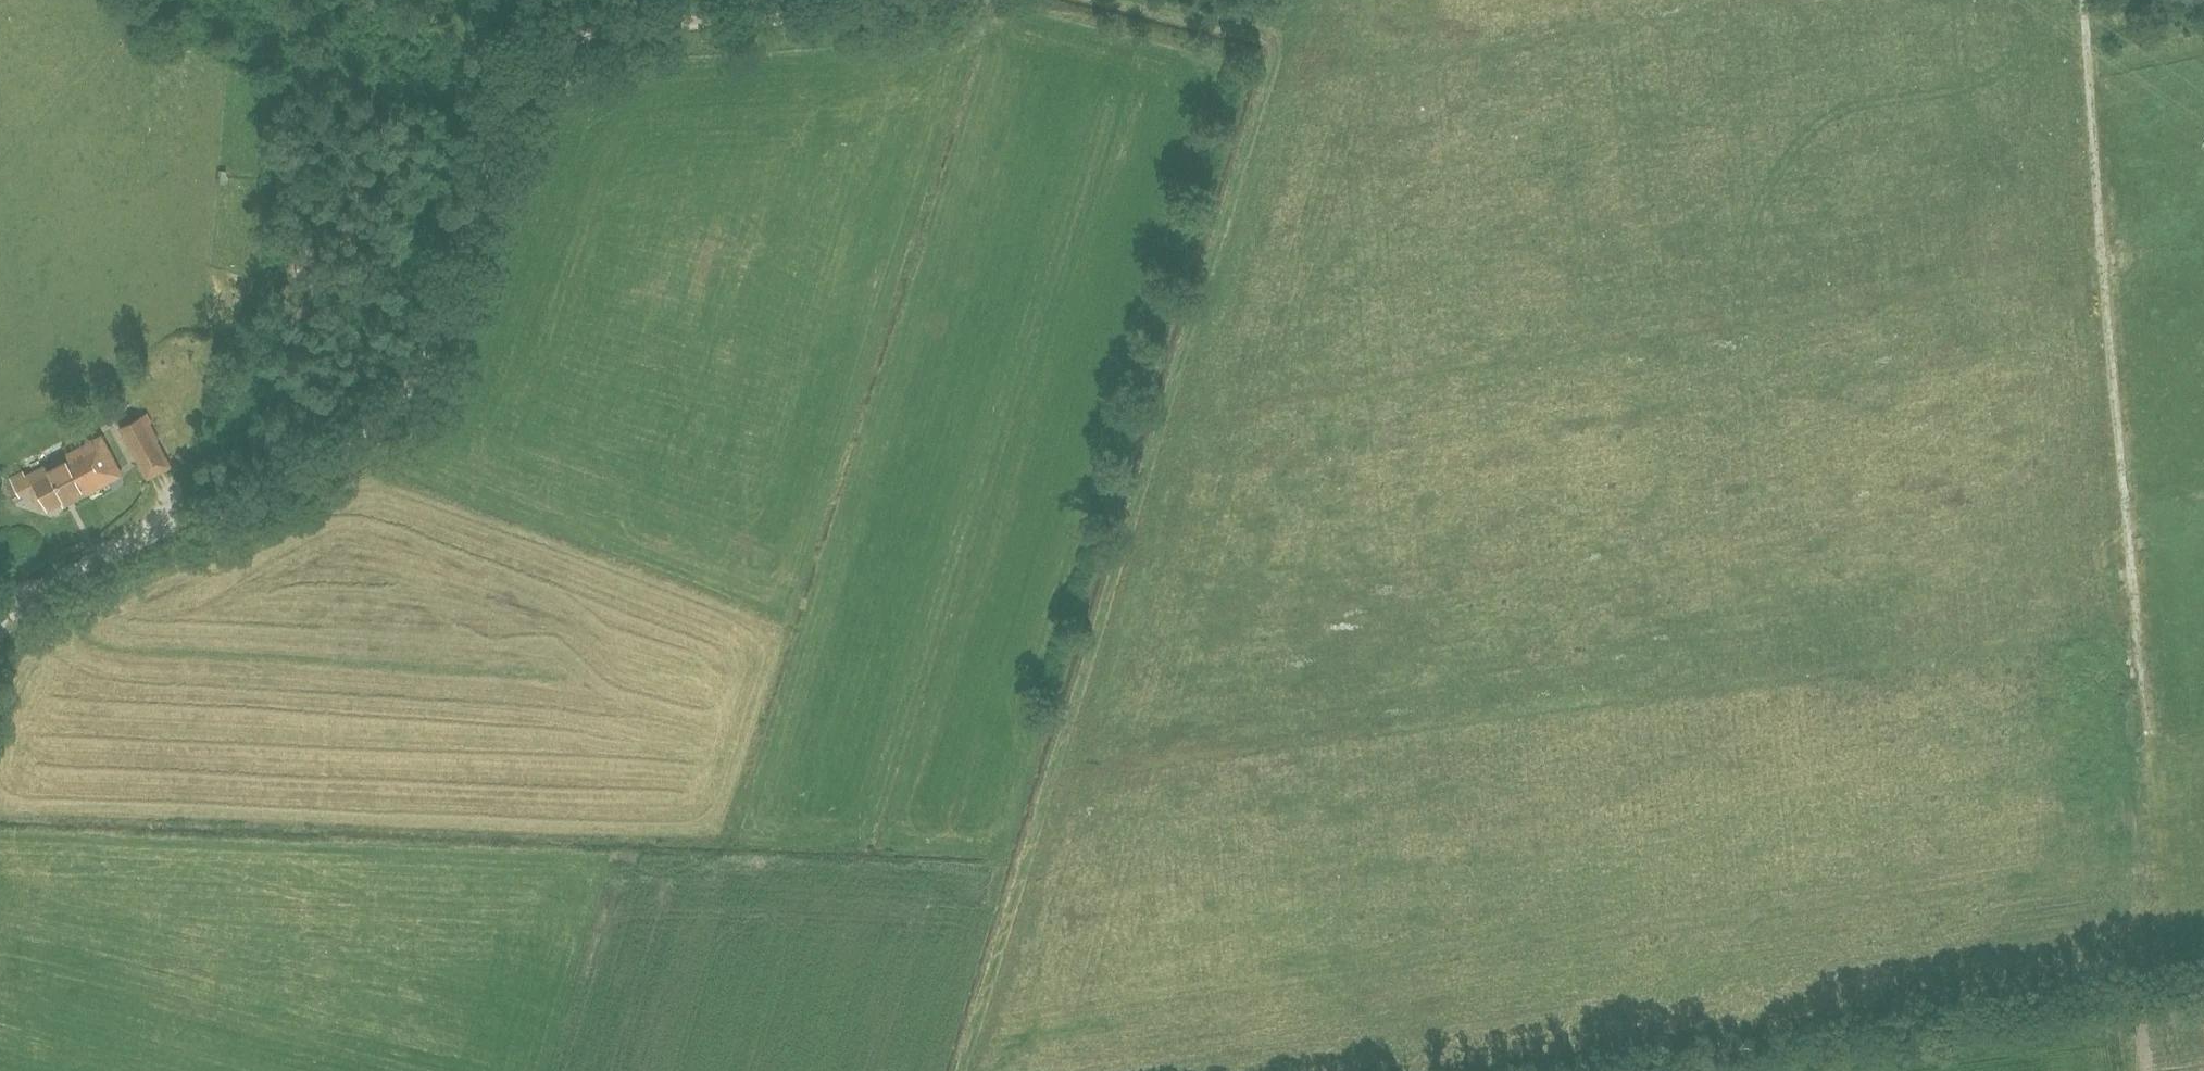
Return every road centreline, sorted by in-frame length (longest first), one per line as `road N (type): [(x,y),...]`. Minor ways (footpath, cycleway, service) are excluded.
road 1 (track): [(919,0),(844,14),(612,29),(557,51),(515,102),(440,327),(400,403),(360,441),(296,481),(176,523)]
road 2 (track): [(2146,732),(2073,0)]
road 3 (track): [(0,631),(21,604),(64,574),(176,523)]
road 4 (track): [(1134,0),(1273,35)]
road 5 (track): [(515,102),(433,0)]

